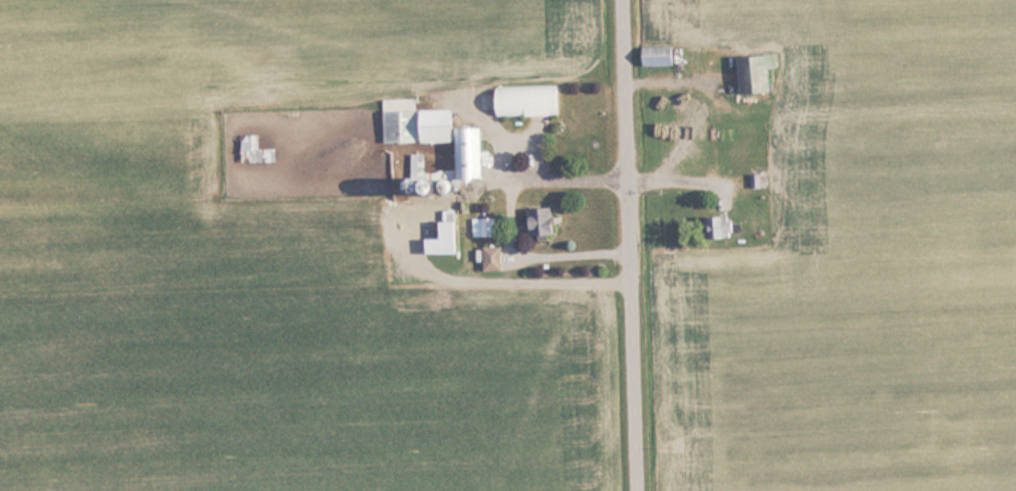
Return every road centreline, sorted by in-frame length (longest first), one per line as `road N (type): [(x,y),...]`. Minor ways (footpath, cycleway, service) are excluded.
road 1 (residential): [(648,490),(633,0)]

